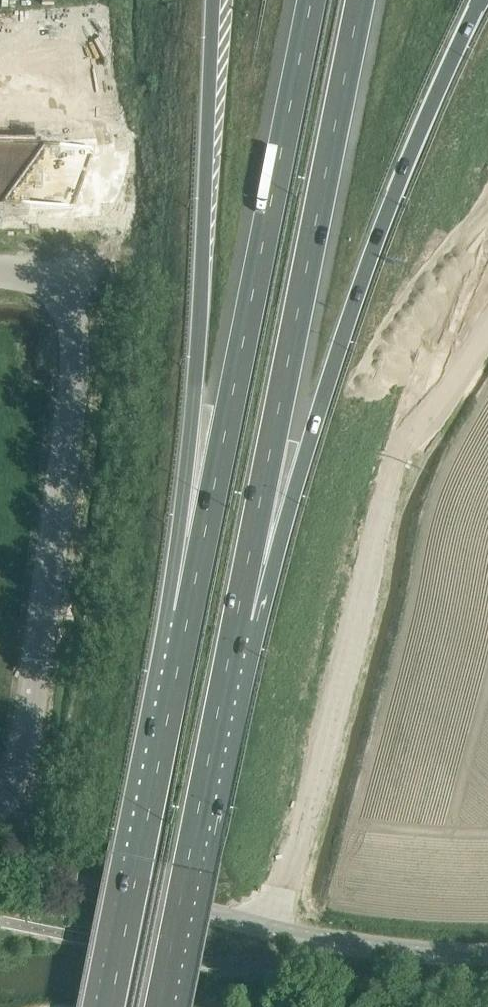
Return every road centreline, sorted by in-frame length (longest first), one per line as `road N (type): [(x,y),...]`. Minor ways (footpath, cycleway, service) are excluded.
road 1 (motorway): [(233,622),(389,207),(480,0)]
road 2 (motorway): [(233,622),(357,0)]
road 3 (motorway): [(309,0),(187,614)]
road 4 (motorway): [(215,0),(187,614)]
road 5 (motorway): [(0,177),(265,161),(386,135),(487,100)]
road 6 (motorway): [(187,614),(107,1006)]
road 7 (motorway): [(157,1006),(233,622)]
road 8 (tertiary): [(316,936),(0,873)]
road 9 (tertiary): [(316,936),(487,954)]

